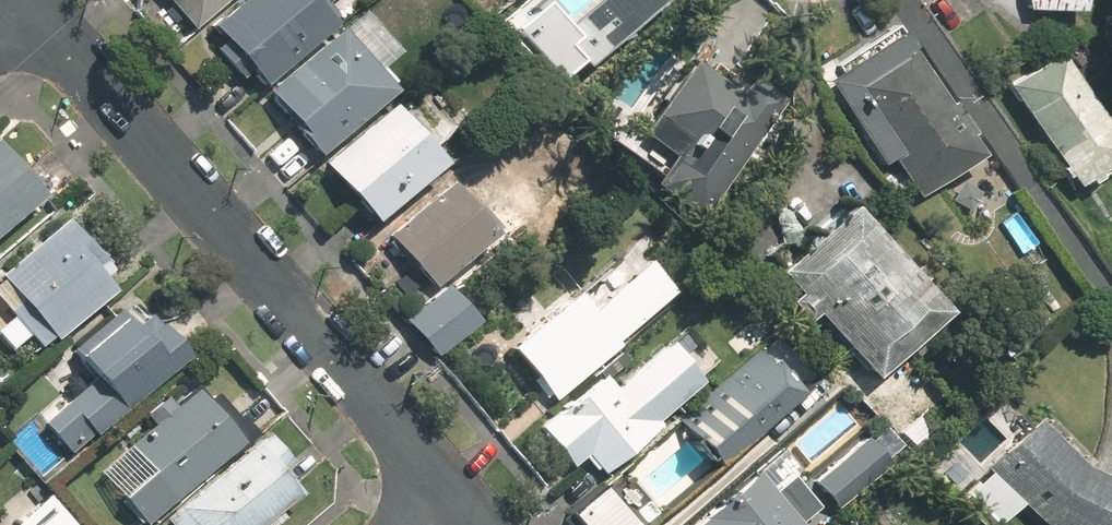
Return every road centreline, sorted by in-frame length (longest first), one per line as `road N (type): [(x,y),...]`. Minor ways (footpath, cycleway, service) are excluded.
road 1 (tertiary): [(458,496),(30,8)]

